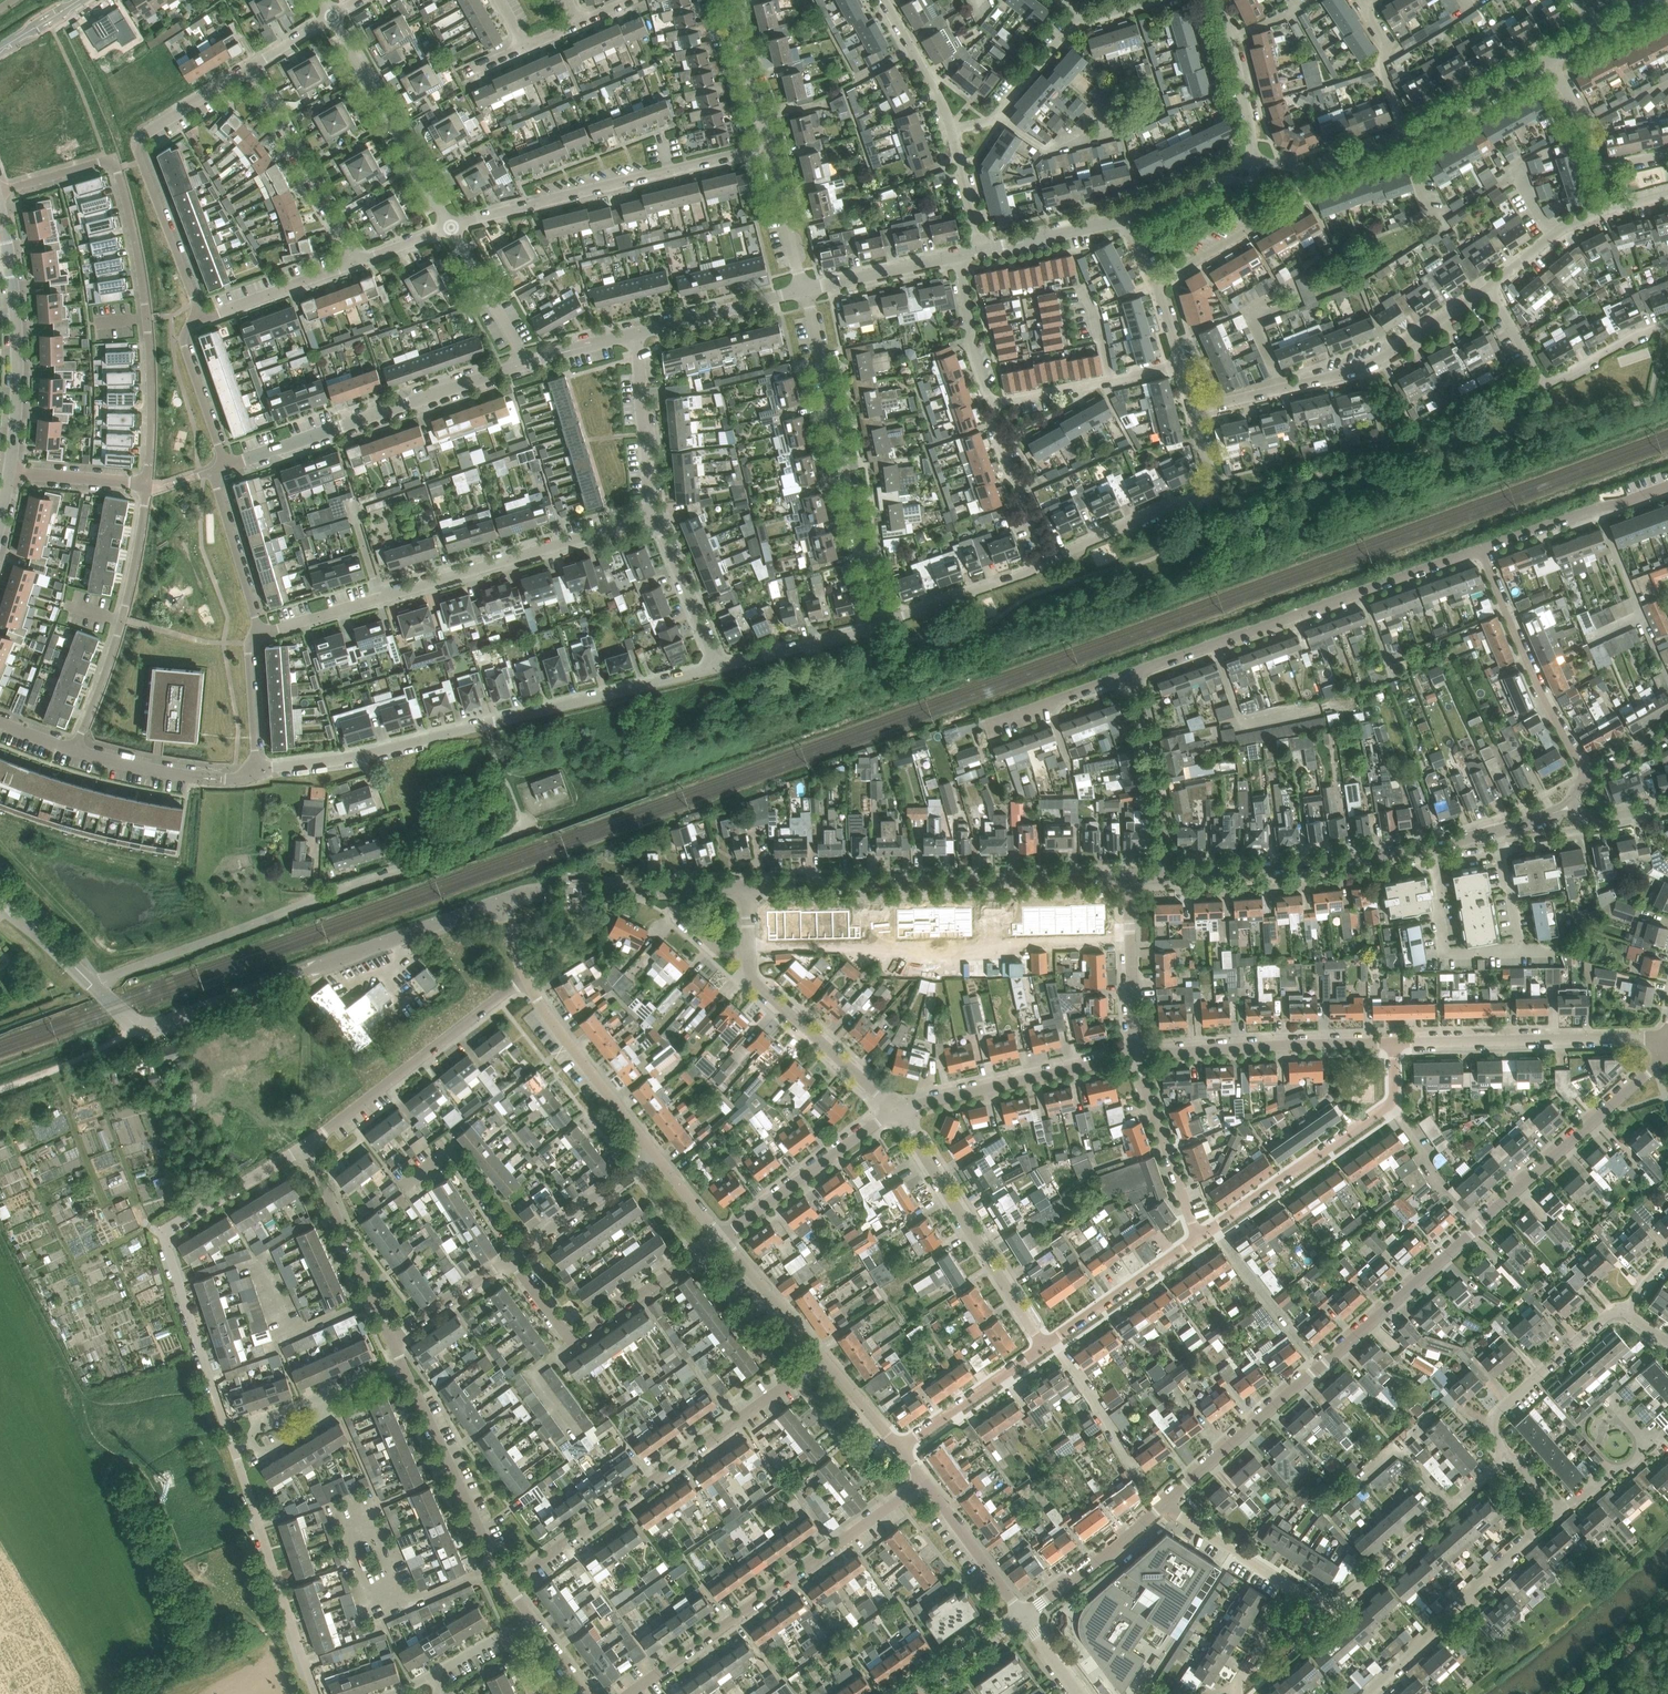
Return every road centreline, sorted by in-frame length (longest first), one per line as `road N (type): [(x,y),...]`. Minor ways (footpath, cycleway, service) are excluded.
road 1 (residential): [(1163,1505),(1647,1073),(1664,1045)]
road 2 (residential): [(257,773),(715,665)]
road 3 (residential): [(93,984),(526,828)]
road 4 (residential): [(146,486),(146,318),(116,169),(105,162),(0,191)]
road 5 (residential): [(253,638),(653,516)]
road 6 (tertiary): [(117,1008),(150,1026),(165,1024),(500,904)]
road 7 (residential): [(234,1448),(166,1238),(307,1144)]
road 8 (residential): [(824,1359),(508,1583)]
road 9 (tertiary): [(746,886),(1128,877)]
road 10 (residential): [(1128,676),(1481,549)]
road 11 (residential): [(629,1693),(924,1481)]
road 12 (residential): [(886,625),(805,288)]
road 13 (residential): [(1193,410),(1369,366),(1490,284)]
road 14 (residential): [(452,227),(769,148)]
road 15 (residential): [(226,465),(526,362)]
road 16 (residential): [(198,313),(137,144),(249,67)]
road 17 (residential): [(1198,1242),(1392,1106),(1393,1043)]
road 18 (residential): [(1045,1350),(896,1110)]
road 19 (residential): [(75,750),(122,619),(146,486)]
road 20 (residential): [(307,1144),(525,980)]
road 21 (residential): [(511,1260),(572,1333),(722,1238)]
road 22 (residential): [(1664,1045),(1643,1038),(1393,1043)]
road 23 (residential): [(1045,563),(1163,508),(1209,497),(1213,472),(1193,410)]
road 24 (tertiary): [(1167,876),(1432,845)]
road 25 (residential): [(1501,1458),(1341,1604),(1320,1606),(1297,1591)]
road 26 (residential): [(1366,1693),(1558,1512)]
road 27 (residential): [(314,1693),(234,1448)]
road 28 (residential): [(1393,1043),(1136,1054)]
road 29 (residential): [(1481,549),(1539,694),(1587,780)]
road 30 (residential): [(1490,284),(1547,385),(1667,322)]
road 31 (tertiary): [(500,904),(538,891),(746,886)]
road 32 (residential): [(1136,1054),(896,1110)]
road 33 (residential): [(452,227),(332,16)]
road 34 (residential): [(508,1583),(407,1373)]
road 35 (residential): [(896,1110),(749,978),(748,953)]
road 36 (residential): [(356,262),(249,67)]
road 37 (residential): [(896,1110),(722,1238)]
road 38 (unclassified): [(654,1153),(525,980)]
road 39 (residential): [(392,1341),(307,1144)]
road 40 (residential): [(9,260),(17,362),(10,471)]
road 41 (residential): [(1621,1314),(1604,1317),(1498,1412),(1501,1458)]
road 42 (residential): [(1167,876),(1145,731),(1128,676)]
road 43 (residential): [(1198,1242),(1136,1054)]
road 44 (residential): [(1481,549),(1667,486)]
road 45 (residential): [(1045,1350),(1198,1242)]
road 46 (unclassified): [(1301,176),(1293,204),(1157,284)]
road 47 (residential): [(1432,845),(1445,954),(1521,952)]
road 48 (residential): [(653,516),(635,333)]
road 49 (residential): [(519,1254),(451,1155),(402,1190)]
road 50 (residential): [(1024,1617),(1163,1505)]
road 51 (residential): [(953,130),(994,121),(1085,21)]
road 52 (residential): [(1136,1054),(1128,877)]
road 53 (residential): [(635,333),(805,288)]
road 54 (residential): [(715,665),(886,625)]
road 55 (residential): [(901,1450),(1045,1350)]
road 56 (residential): [(253,638),(257,623),(214,472)]
road 57 (residential): [(886,625),(1045,563)]
road 58 (unclassified): [(1024,1617),(924,1481)]
road 59 (residential): [(519,1254),(654,1153)]
road 60 (residential): [(1045,563),(994,429),(997,404)]
road 61 (residential): [(1255,162),(1231,36),(1213,0)]
road 62 (residential): [(198,313),(356,262)]
road 63 (residential): [(1558,1512),(1638,1459),(1641,1435),(1612,1400)]
road 64 (residential): [(1404,137),(1552,63)]
road 65 (residential): [(226,465),(183,340),(198,313)]
road 66 (residential): [(715,665),(653,516)]
road 67 (residential): [(1297,1591),(1163,1505)]
road 68 (unclassified): [(824,1359),(722,1238)]
road 69 (residential): [(805,288),(959,256)]
road 70 (track): [(139,1022),(118,1043),(0,1091)]
road 71 (residential): [(997,404),(969,346),(959,256)]
road 72 (residential): [(526,362),(452,227)]
road 73 (residential): [(769,148),(728,0)]
road 74 (residential): [(953,130),(883,0)]
road 75 (residential): [(980,251),(1123,221)]
road 76 (residential): [(805,288),(769,148)]
road 77 (residential): [(392,1341),(511,1260)]
road 78 (residential): [(994,725),(1128,676)]
road 79 (residential): [(1404,137),(1381,66),(1387,47),(1362,6)]
road 80 (residential): [(1490,284),(1611,209)]
road 81 (residential): [(146,486),(10,471)]
road 82 (residential): [(257,773),(253,638)]
road 83 (tertiary): [(93,984),(0,889)]
road 84 (residential): [(915,1693),(1024,1617)]
road 85 (residential): [(1498,830),(1521,952)]
road 86 (residential): [(980,251),(953,130)]
road 87 (residential): [(1297,1591),(1234,1693)]

